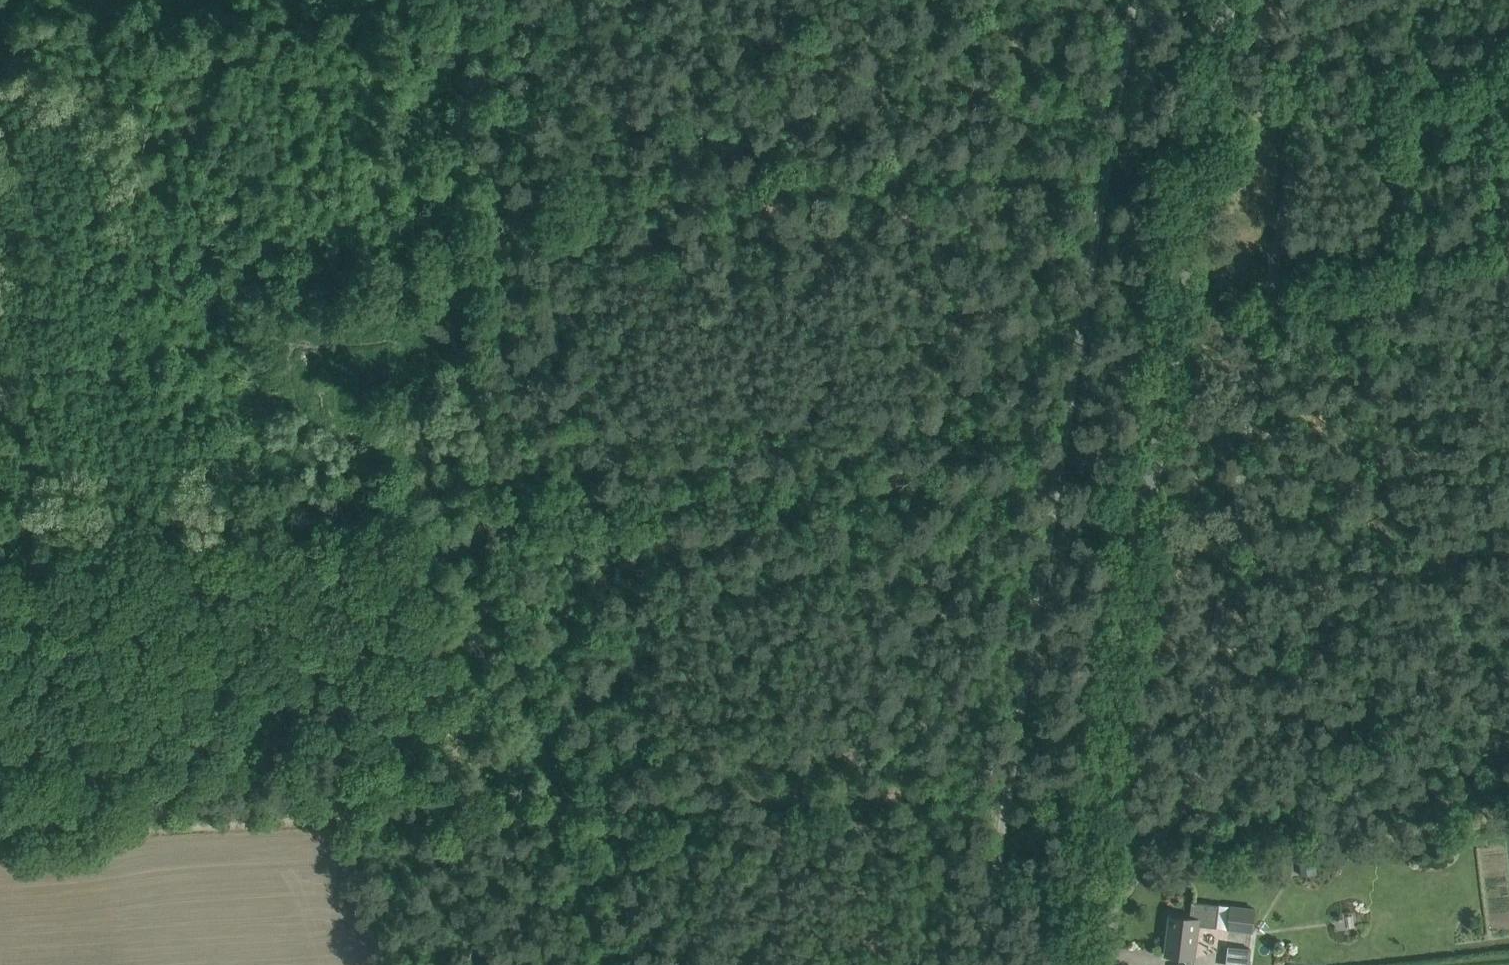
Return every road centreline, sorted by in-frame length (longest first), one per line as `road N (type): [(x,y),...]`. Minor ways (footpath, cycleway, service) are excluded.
road 1 (tertiary): [(1071,964),(1225,0)]
road 2 (track): [(615,964),(560,798)]

